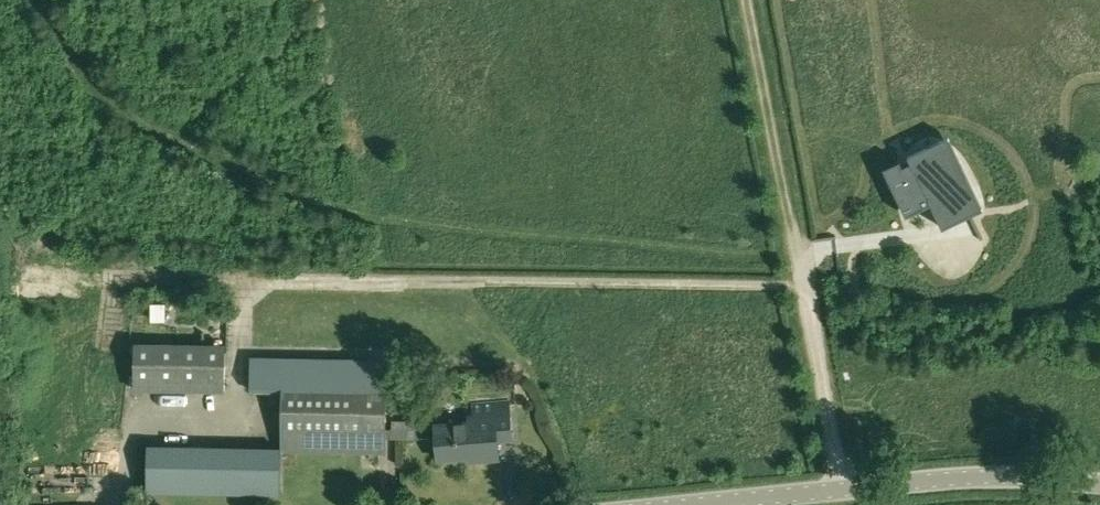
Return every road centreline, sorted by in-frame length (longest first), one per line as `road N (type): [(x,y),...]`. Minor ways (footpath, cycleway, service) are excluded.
road 1 (track): [(746,0),(837,488)]
road 2 (unclassified): [(681,504),(1000,474),(1099,484)]

